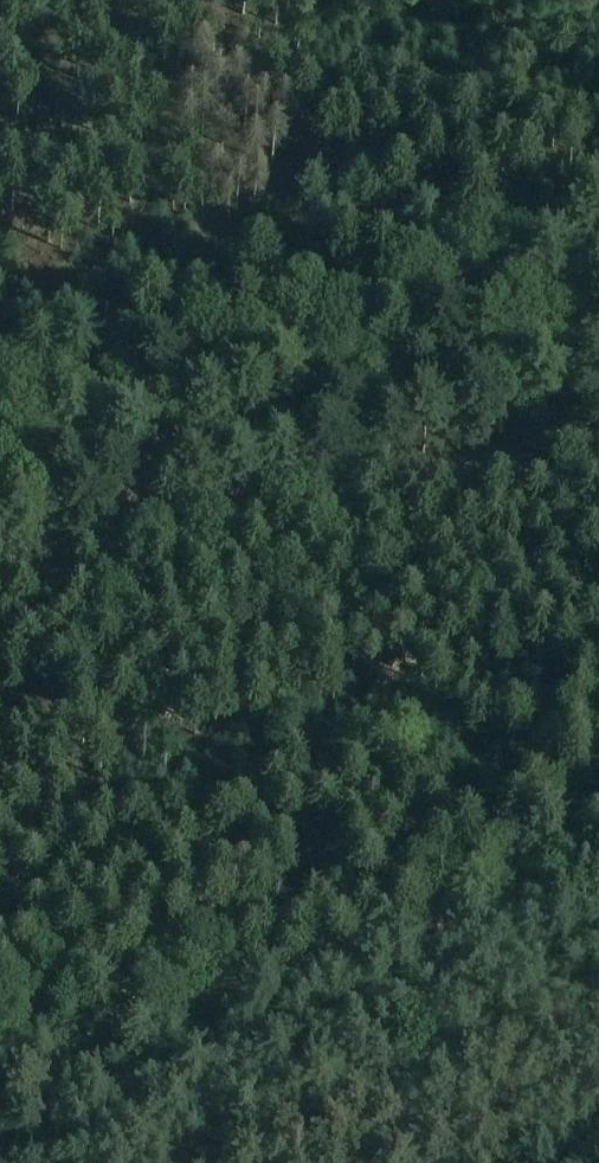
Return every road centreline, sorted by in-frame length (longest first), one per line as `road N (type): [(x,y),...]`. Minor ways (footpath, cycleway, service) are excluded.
road 1 (track): [(497,0),(519,138),(486,178),(417,203),(352,275),(275,324),(95,377),(0,416)]

